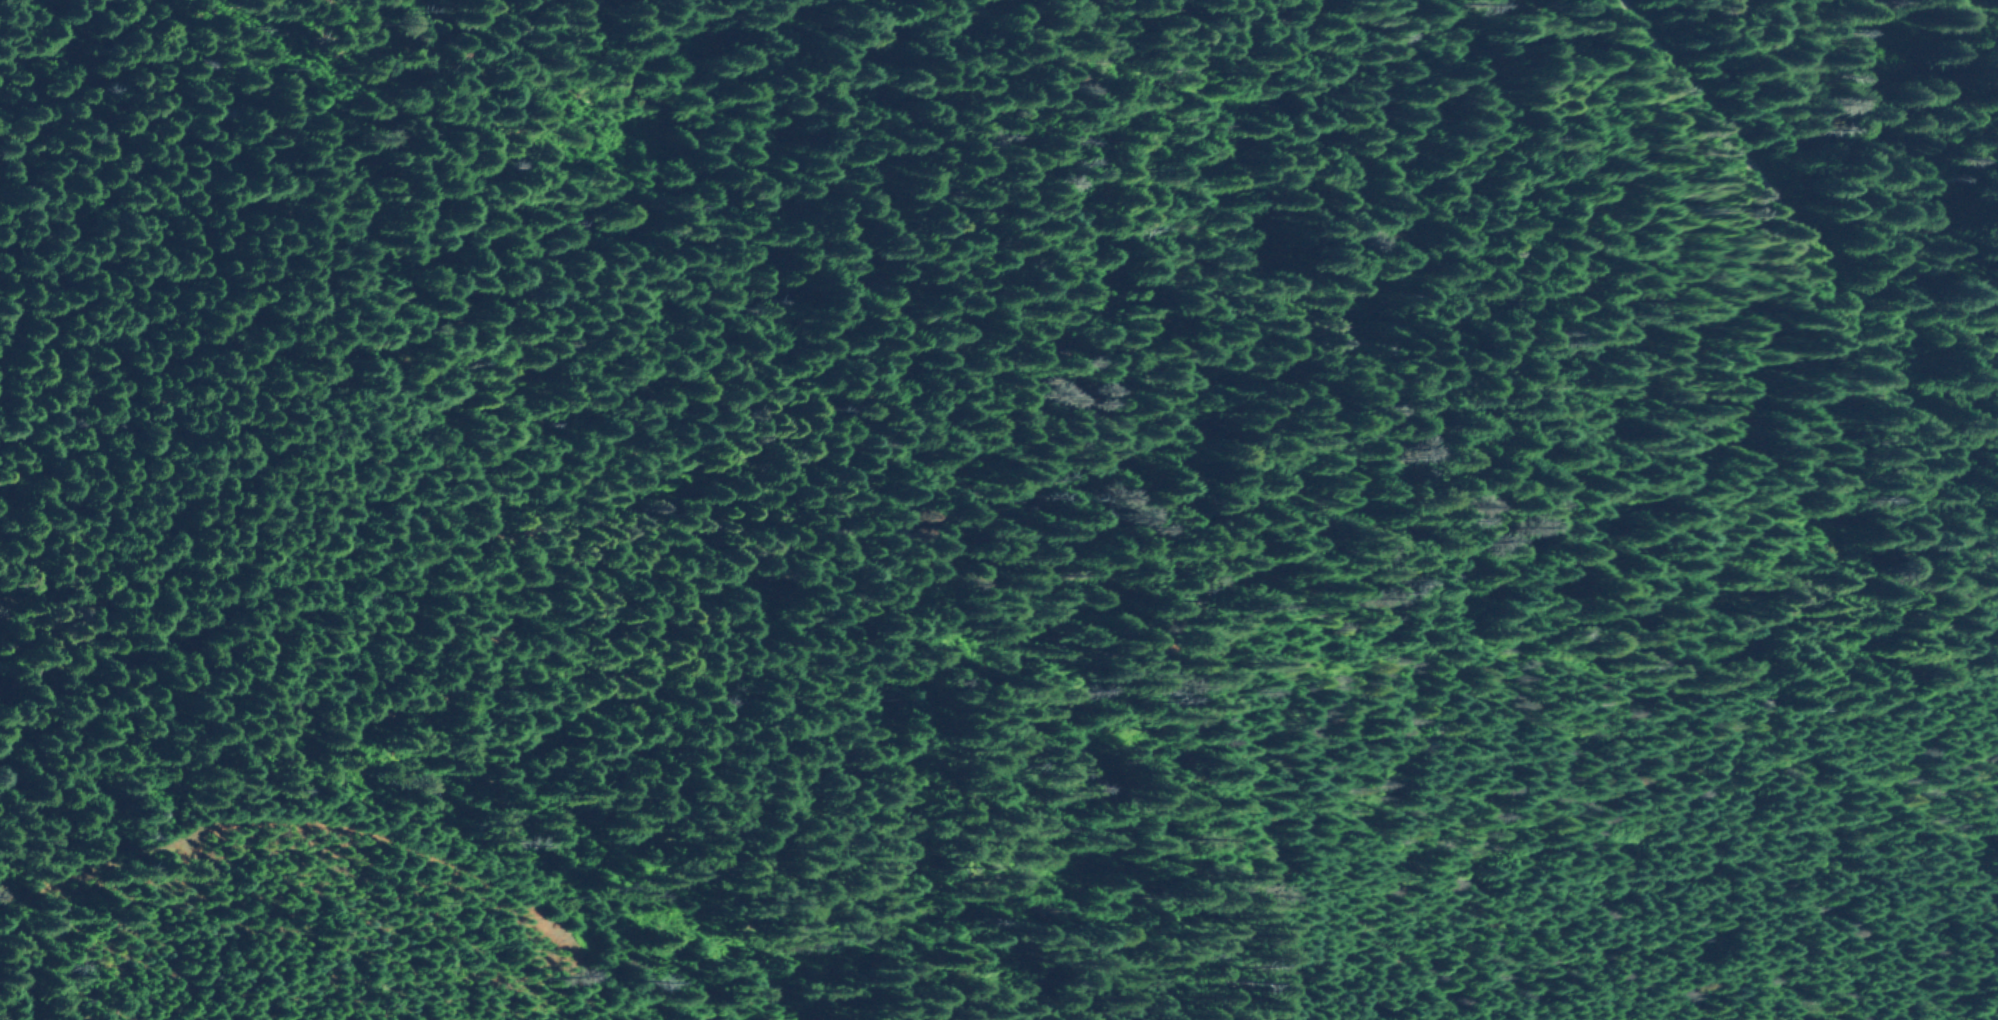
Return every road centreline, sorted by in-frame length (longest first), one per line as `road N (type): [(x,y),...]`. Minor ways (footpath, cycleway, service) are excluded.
road 1 (track): [(0,895),(273,812),(393,837),(493,888),(547,931),(582,1019)]
road 2 (track): [(1997,545),(1784,186),(1639,0)]

